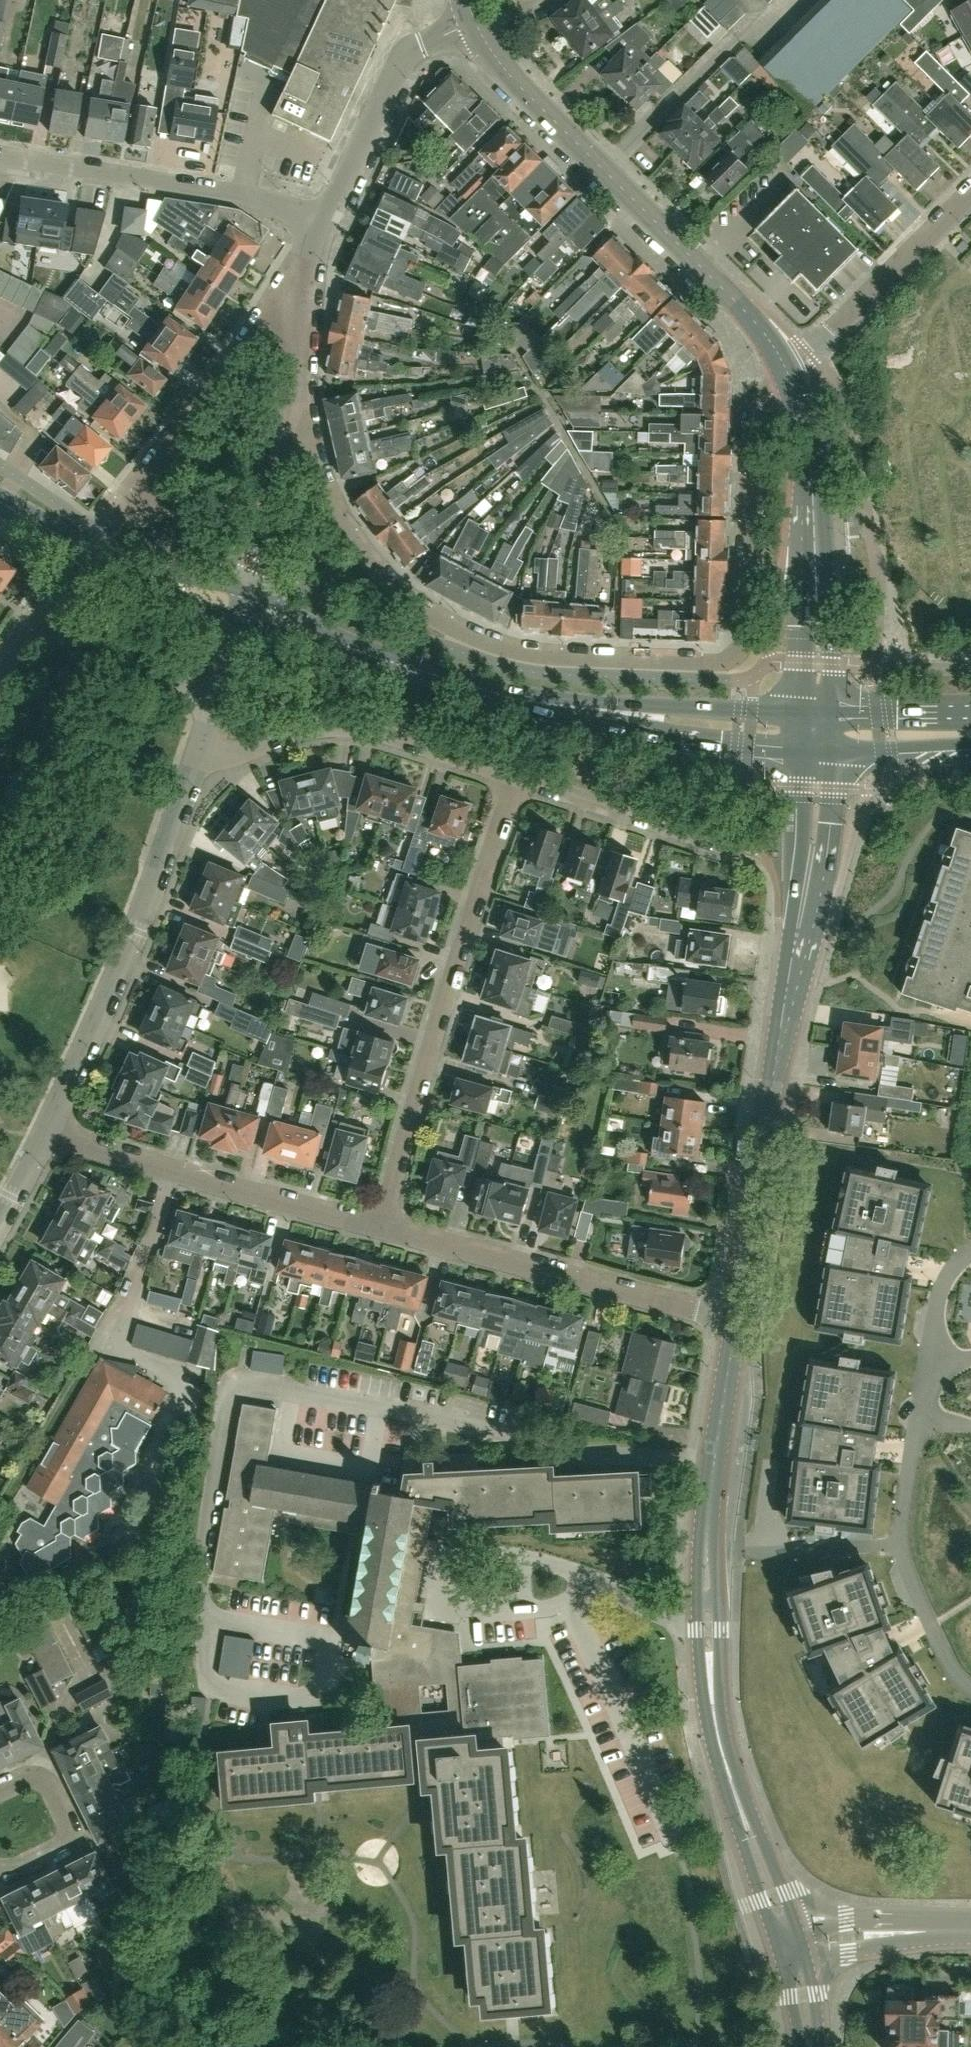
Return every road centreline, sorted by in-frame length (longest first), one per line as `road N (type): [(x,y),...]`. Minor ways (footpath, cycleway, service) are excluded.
road 1 (residential): [(786,370),(751,418),(745,633),(732,660),(718,666),(513,653),(447,628),(393,587),(344,529),(294,400)]
road 2 (secondary): [(781,1920),(719,1754),(710,1686),(706,1541),(735,1318)]
road 3 (secondary): [(735,1318),(812,853),(817,752)]
road 4 (residential): [(786,370),(727,294),(507,74),(467,13)]
road 5 (residential): [(518,777),(371,1227)]
road 6 (residential): [(45,1132),(188,770)]
road 7 (residential): [(936,1332),(898,1540),(900,1576),(970,1696)]
road 8 (residential): [(371,1227),(735,1318)]
road 9 (residential): [(188,770),(302,732),(355,730),(518,777)]
road 10 (residential): [(45,1132),(173,1176),(371,1227)]
road 11 (residential): [(325,210),(0,157)]
road 12 (residential): [(123,501),(305,251)]
road 13 (secondary): [(515,697),(639,735),(817,752)]
road 14 (secondary): [(818,710),(515,697)]
road 15 (residential): [(786,370),(970,187)]
road 16 (residential): [(0,670),(28,621),(212,699)]
road 17 (residential): [(325,210),(400,55),(467,13)]
road 18 (residential): [(798,416),(809,463),(818,663)]
road 19 (residential): [(518,777),(726,842)]
road 20 (tertiary): [(956,1927),(916,1917),(781,1920)]
road 21 (unclassified): [(256,565),(294,400)]
road 22 (residential): [(0,1790),(35,1776),(62,1822),(56,1835),(0,1858)]
road 23 (tertiary): [(795,1965),(956,1927)]
road 24 (secondary): [(146,574),(0,502)]
road 25 (secondary): [(817,752),(970,744)]
road 26 (secondary): [(970,711),(818,710)]
road 27 (residential): [(294,400),(305,251)]
road 28 (secondary): [(515,697),(375,655)]
road 29 (secondary): [(239,619),(375,655)]
road 30 (secondary): [(375,655),(249,593)]

